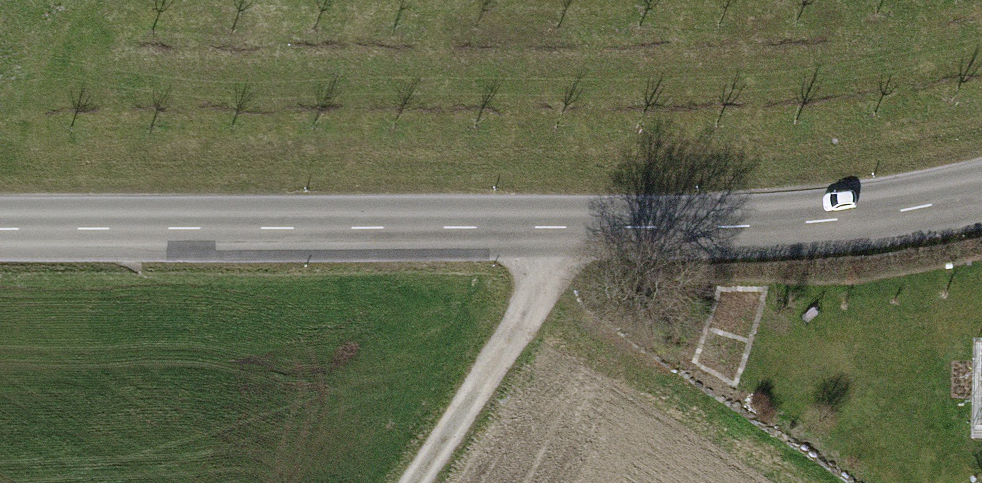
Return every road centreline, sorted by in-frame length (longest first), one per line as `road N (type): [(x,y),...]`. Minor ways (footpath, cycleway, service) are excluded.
road 1 (tertiary): [(0,228),(722,227),(861,218),(981,194)]
road 2 (track): [(547,226),(541,293),(413,482)]

